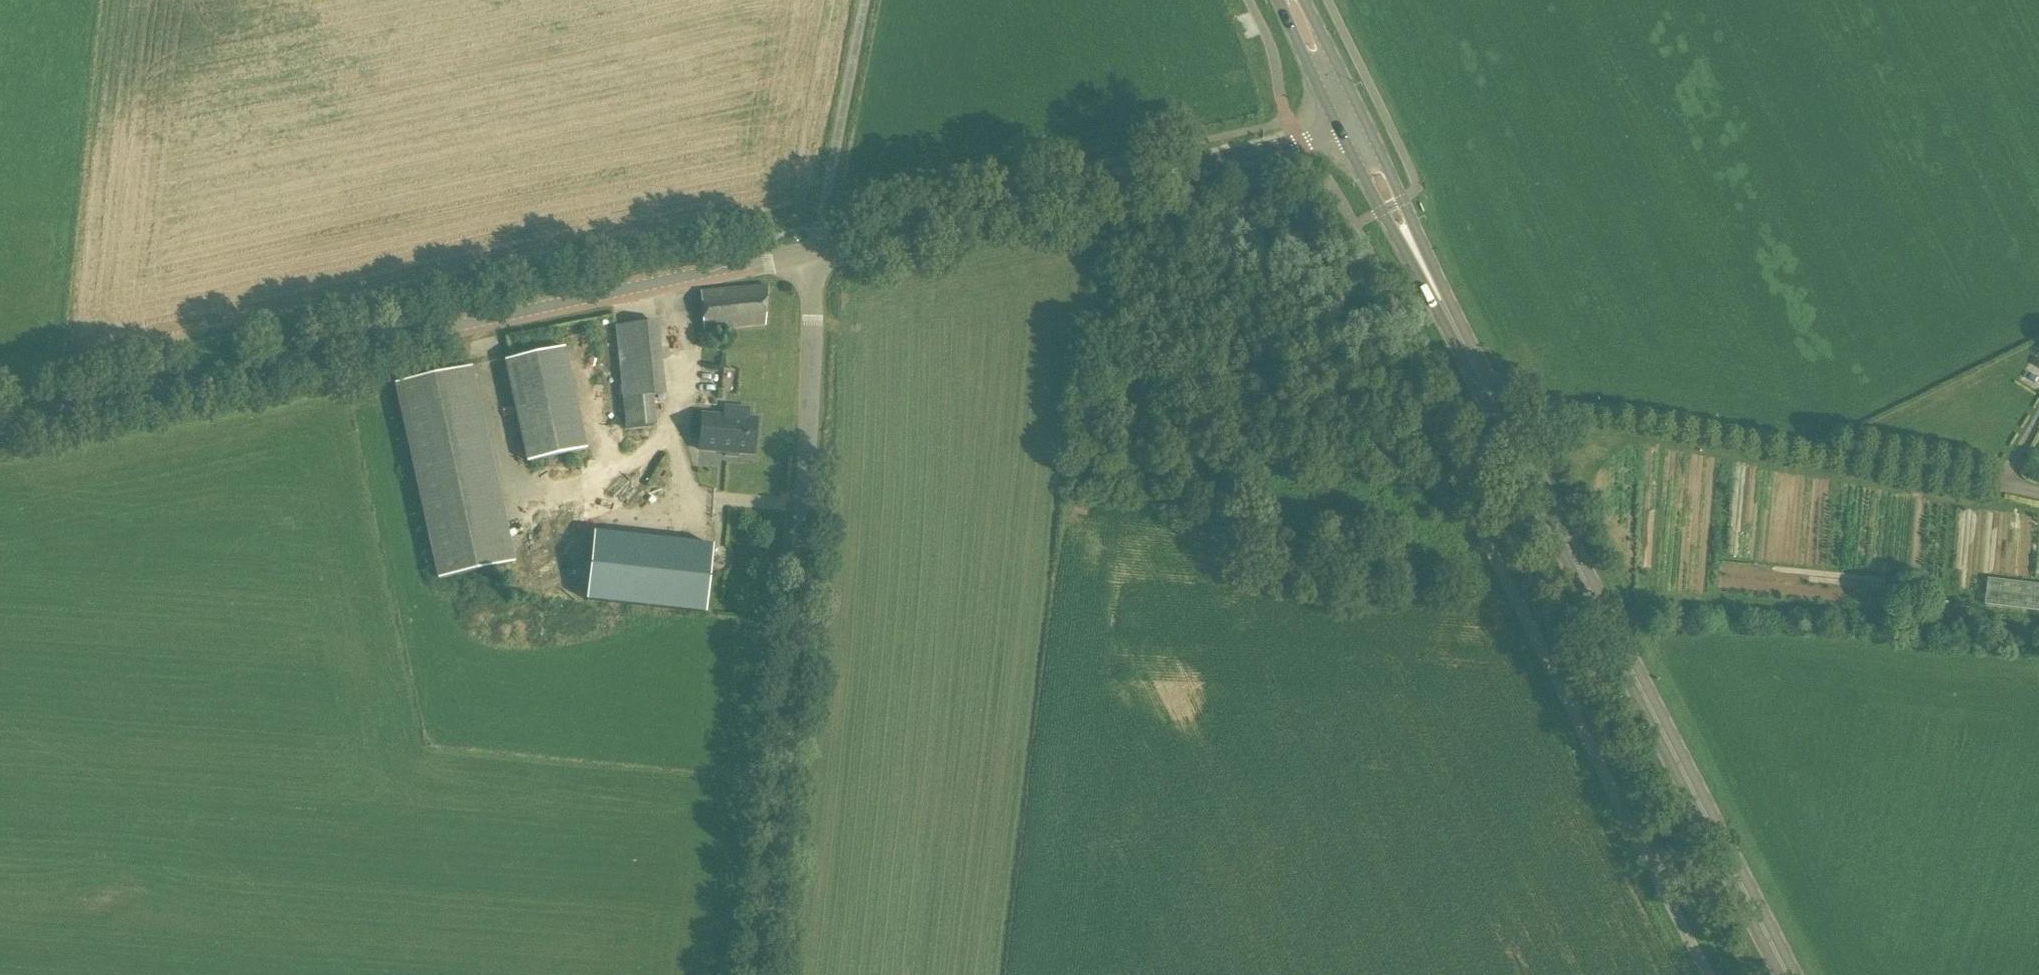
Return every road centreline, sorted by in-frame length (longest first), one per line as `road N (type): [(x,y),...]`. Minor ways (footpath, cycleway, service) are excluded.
road 1 (primary): [(1787,974),(1355,127)]
road 2 (tertiary): [(0,429),(823,252)]
road 3 (tertiary): [(763,974),(823,252)]
road 4 (tertiary): [(823,252),(1355,127)]
road 5 (primary): [(1355,127),(1294,0)]

